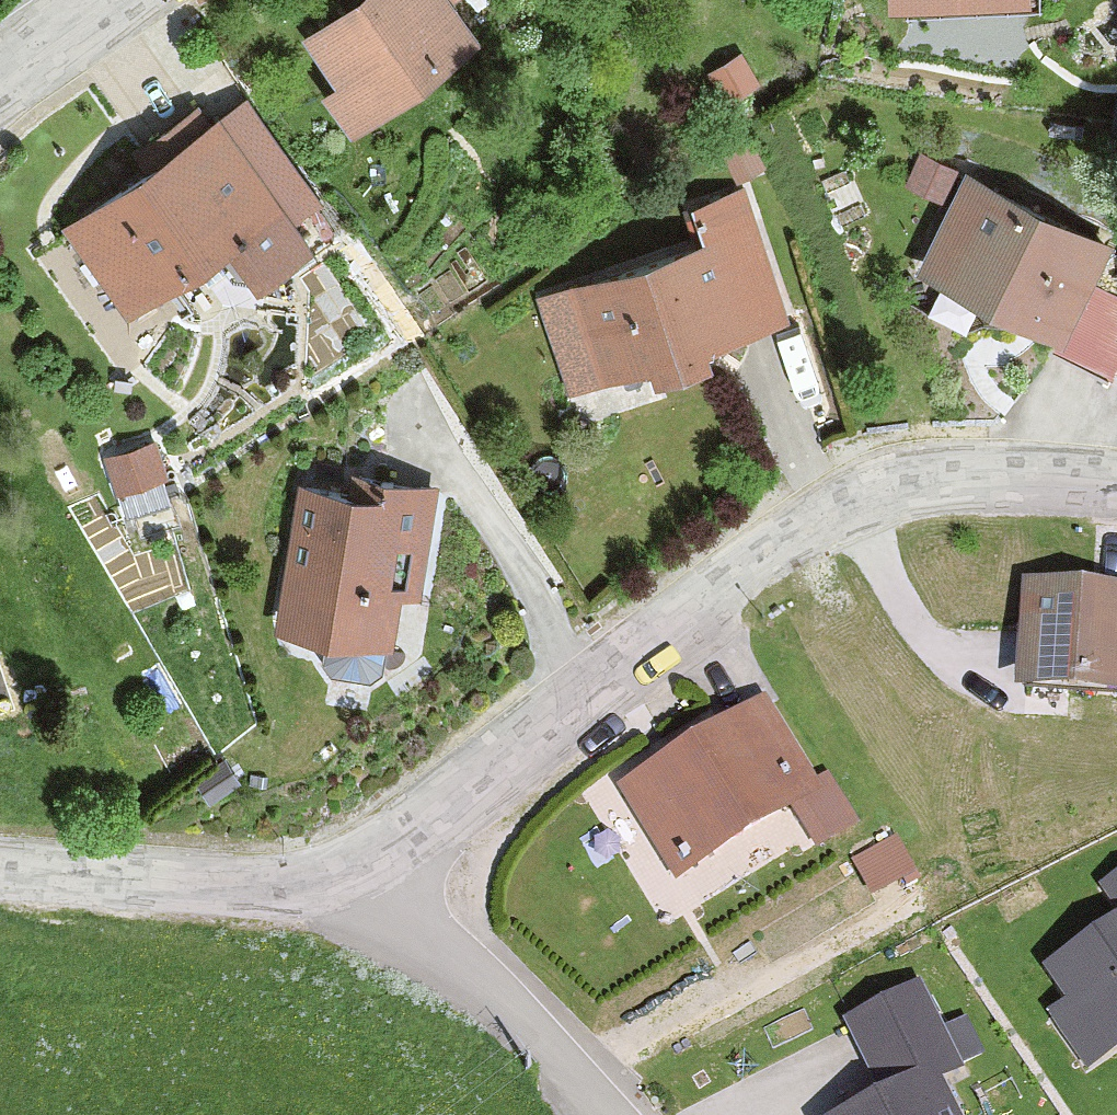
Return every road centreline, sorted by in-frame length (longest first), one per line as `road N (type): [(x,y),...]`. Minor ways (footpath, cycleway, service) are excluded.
road 1 (residential): [(1116,487),(942,475),(823,518),(598,684),(425,844),(369,884)]
road 2 (residential): [(369,884),(0,867)]
road 3 (residential): [(369,884),(597,1114)]
road 4 (residential): [(0,80),(111,0)]

